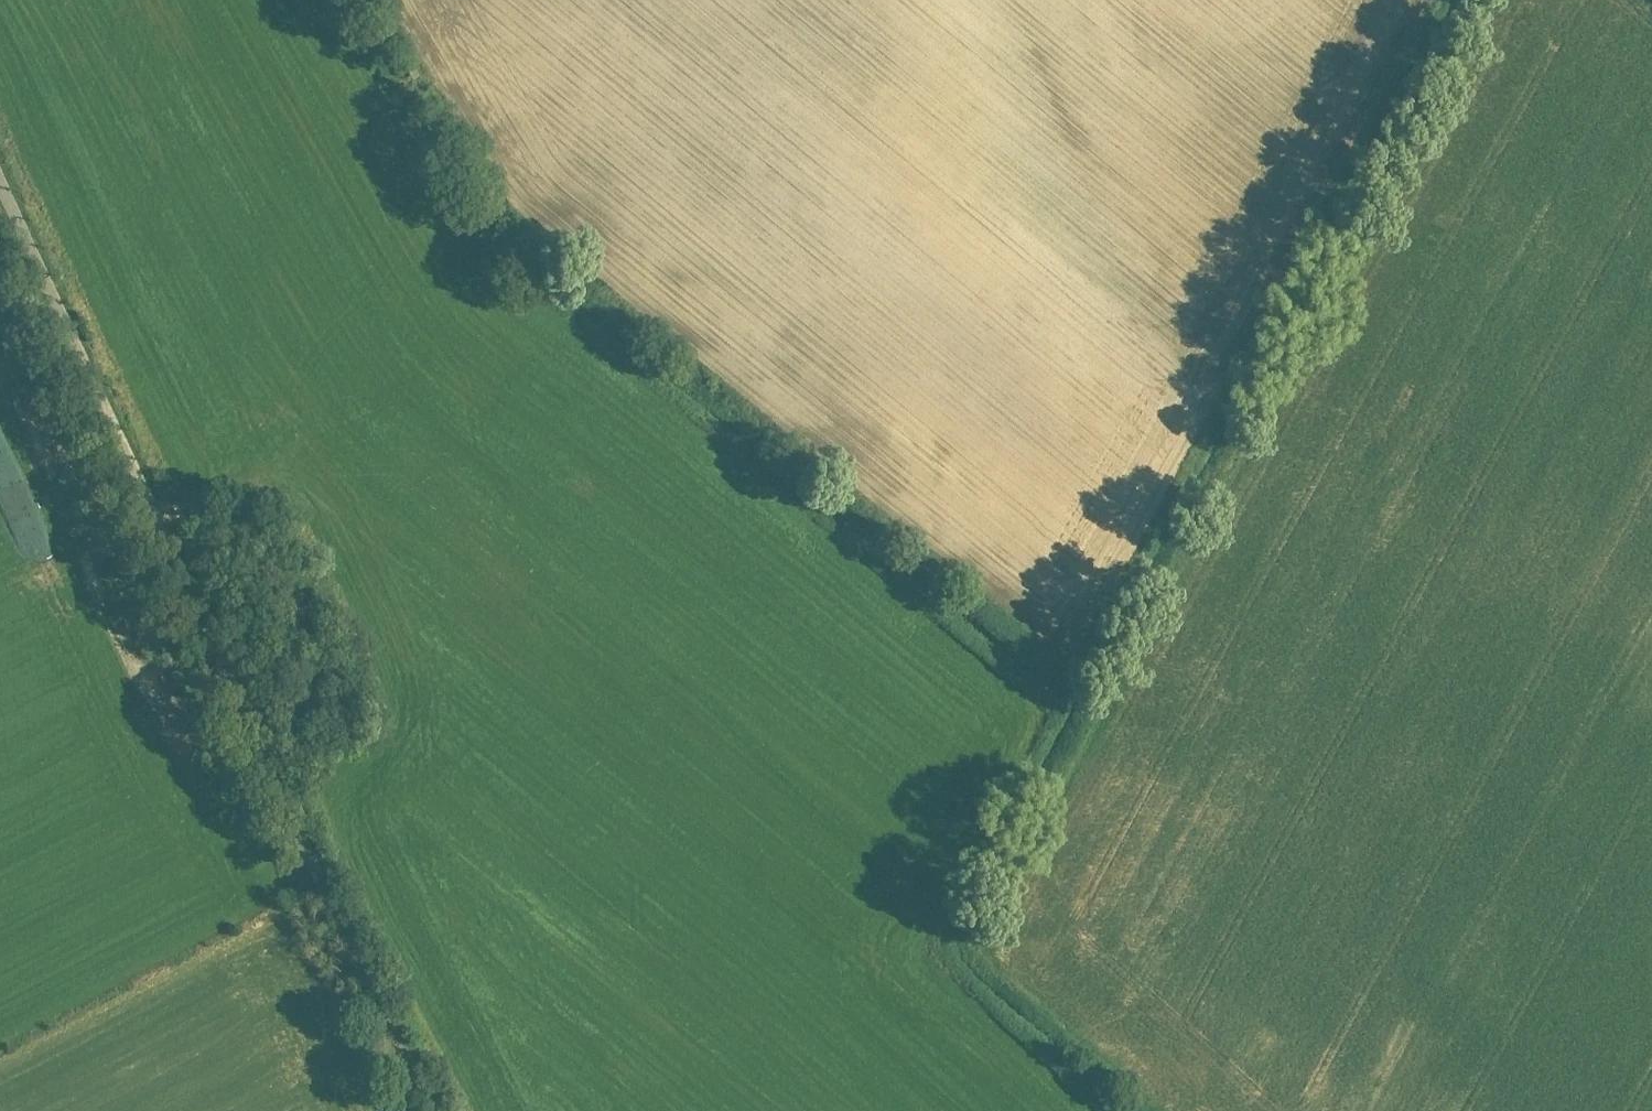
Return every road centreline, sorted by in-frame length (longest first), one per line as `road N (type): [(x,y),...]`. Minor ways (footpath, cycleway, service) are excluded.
road 1 (unclassified): [(0,184),(283,792),(410,1110)]

